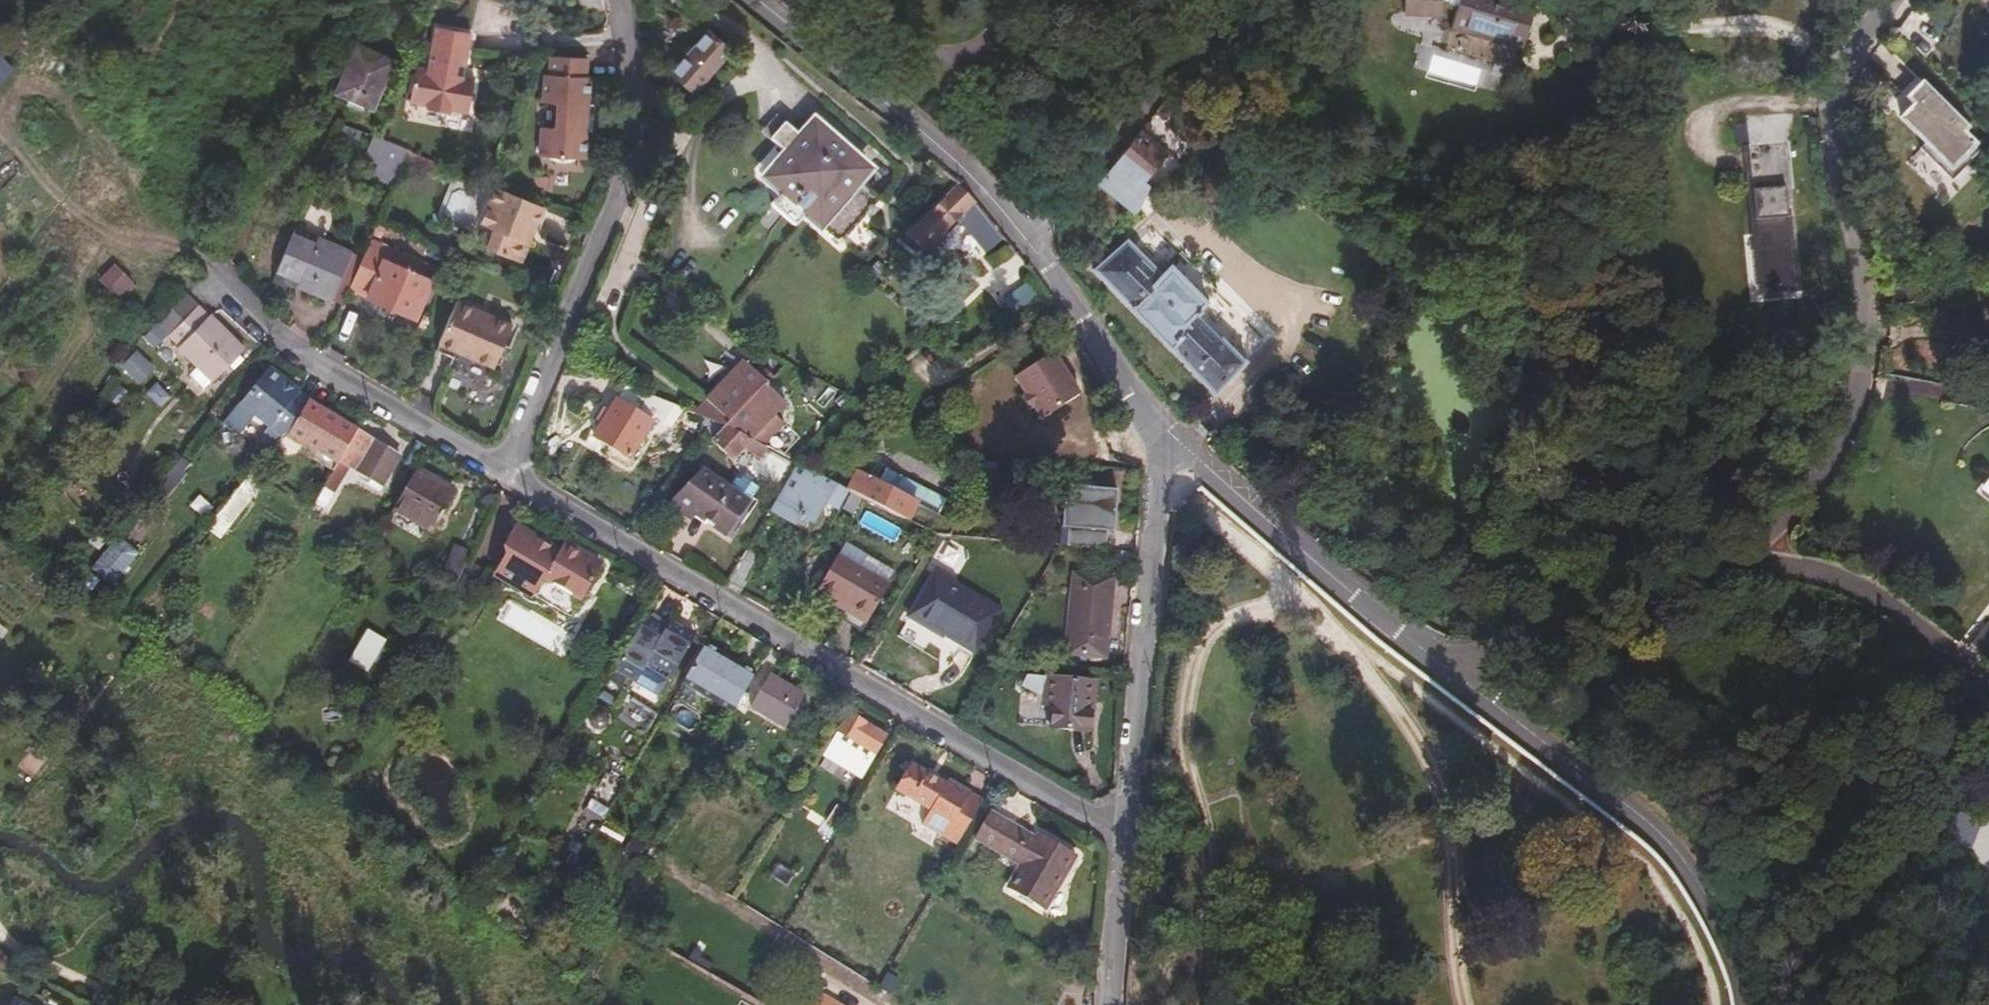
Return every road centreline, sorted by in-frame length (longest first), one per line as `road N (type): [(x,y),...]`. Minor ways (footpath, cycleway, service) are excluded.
road 1 (residential): [(504,477),(1126,833)]
road 2 (residential): [(1740,550),(1803,485),(1829,441),(1852,363),(1850,288),(1819,117),(1843,61),(1888,0)]
road 3 (residential): [(504,477),(628,180),(614,0)]
road 4 (tertiary): [(1449,678),(1644,819),(1705,884),(1729,926),(1747,1004)]
road 5 (residential): [(1126,833),(1159,465),(1150,418)]
road 6 (tertiary): [(1150,418),(1449,678)]
road 7 (tertiary): [(758,0),(963,173),(1028,246)]
road 8 (residential): [(1449,678),(1740,550)]
road 9 (residential): [(1218,0),(1028,246)]
road 10 (residential): [(1740,550),(1879,614),(1988,697)]
road 11 (residential): [(319,368),(504,477)]
road 12 (tertiary): [(1028,246),(1150,418)]
road 13 (residential): [(1112,1004),(1126,833)]
road 14 (track): [(200,262),(319,368)]

